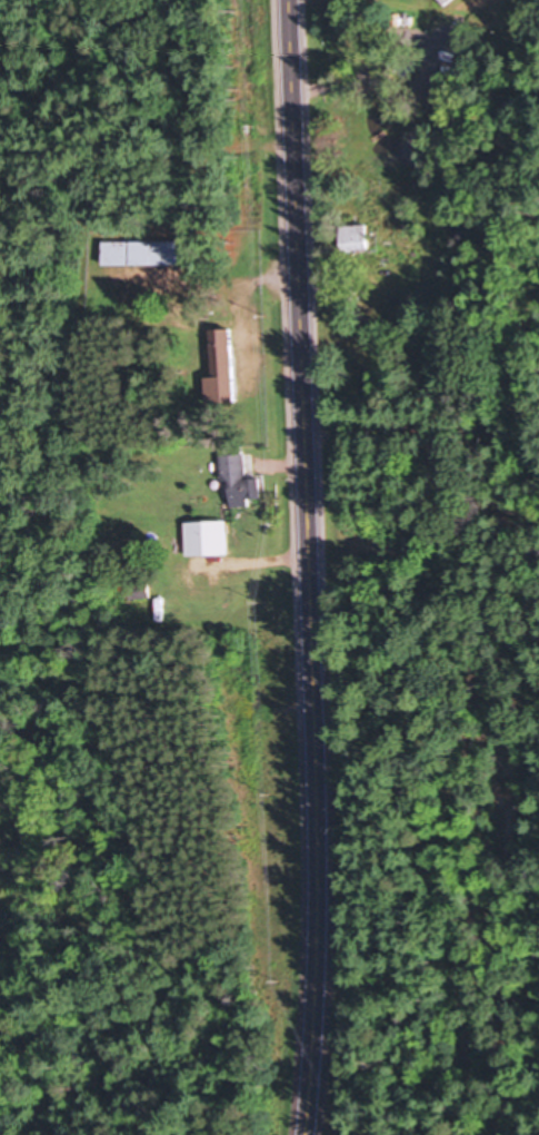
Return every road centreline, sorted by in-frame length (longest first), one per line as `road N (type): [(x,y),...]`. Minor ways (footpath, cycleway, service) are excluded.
road 1 (primary): [(306,1134),(321,863),(291,0)]

